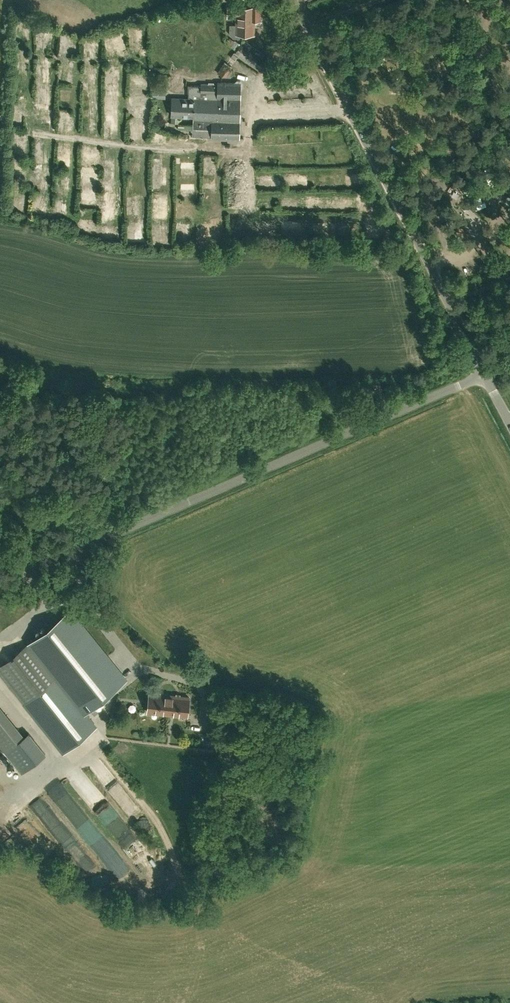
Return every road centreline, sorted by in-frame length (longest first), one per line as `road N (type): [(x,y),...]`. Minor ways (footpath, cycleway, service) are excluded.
road 1 (unclassified): [(0,592),(485,374)]
road 2 (unclassified): [(485,374),(293,0)]
road 3 (track): [(251,152),(33,134)]
road 4 (track): [(256,112),(253,216),(358,217)]

